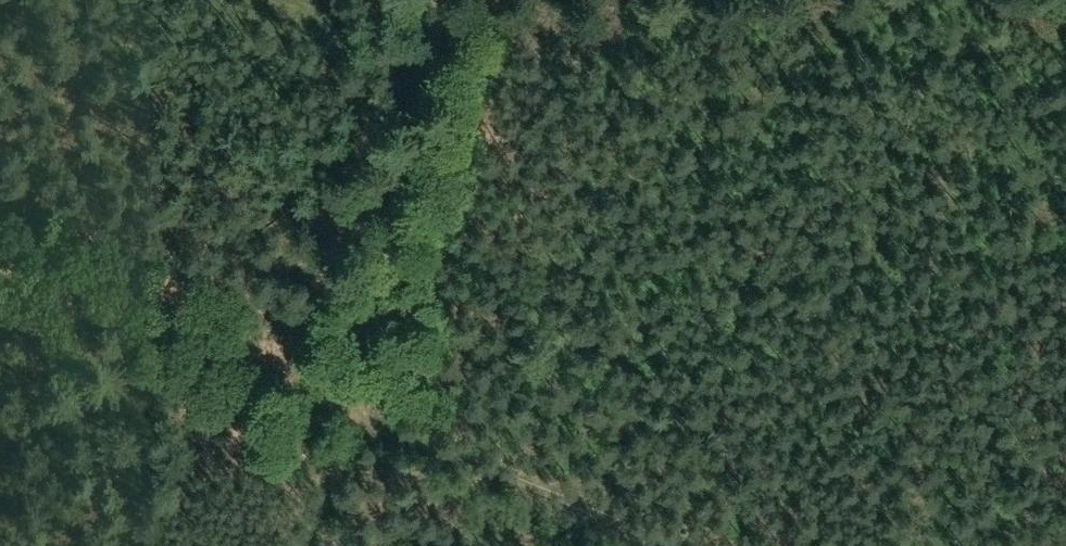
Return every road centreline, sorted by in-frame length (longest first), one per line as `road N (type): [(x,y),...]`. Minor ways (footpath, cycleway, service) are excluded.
road 1 (track): [(0,271),(363,417),(373,318),(443,0)]
road 2 (track): [(363,417),(674,545)]

